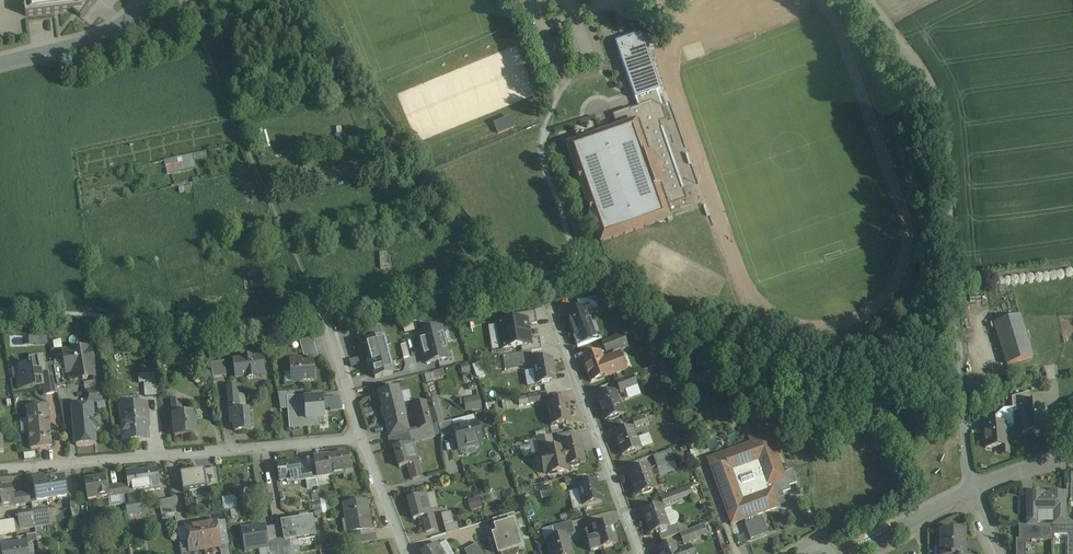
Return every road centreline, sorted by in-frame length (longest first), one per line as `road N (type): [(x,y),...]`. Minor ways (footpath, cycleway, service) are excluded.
road 1 (track): [(961,400),(809,397),(775,365),(678,319),(571,247),(544,138),(551,121),(629,96),(599,2)]
road 2 (unclassified): [(971,492),(936,92),(868,0)]
road 3 (residential): [(0,466),(360,439)]
road 4 (track): [(179,0),(321,308)]
road 5 (residential): [(640,553),(547,304)]
road 6 (residential): [(0,62),(99,36),(146,0)]
road 7 (residential): [(851,553),(971,492)]
road 8 (residential): [(360,439),(405,553)]

